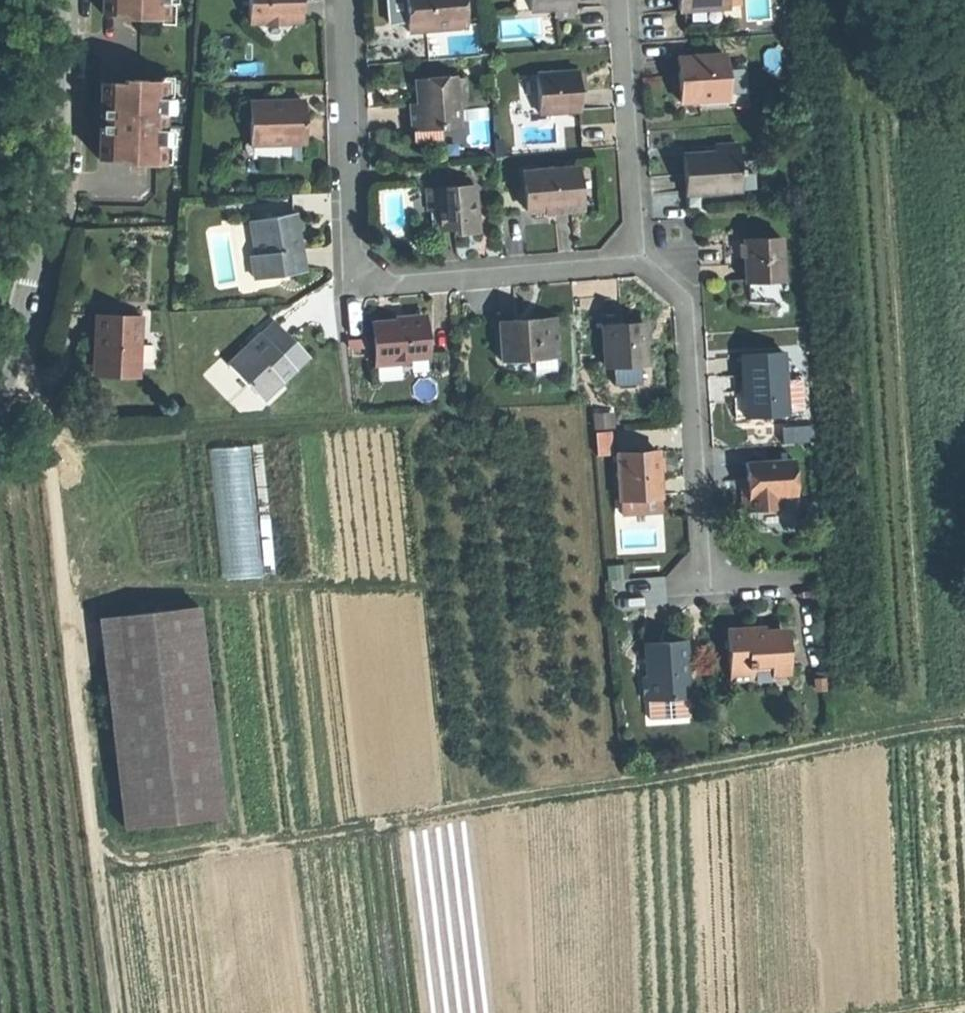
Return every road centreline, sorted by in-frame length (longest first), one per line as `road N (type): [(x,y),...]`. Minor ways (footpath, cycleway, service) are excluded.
road 1 (track): [(964,721),(190,861),(132,868),(111,860),(97,845),(49,432),(38,396),(13,363)]
road 2 (residential): [(347,0),(355,260),(376,282),(640,258)]
road 3 (residential): [(640,258),(688,301),(706,566),(725,587),(800,583)]
road 4 (secondary): [(65,0),(53,209),(0,396)]
road 5 (residential): [(620,0),(640,258)]
road 6 (track): [(97,845),(118,1012)]

